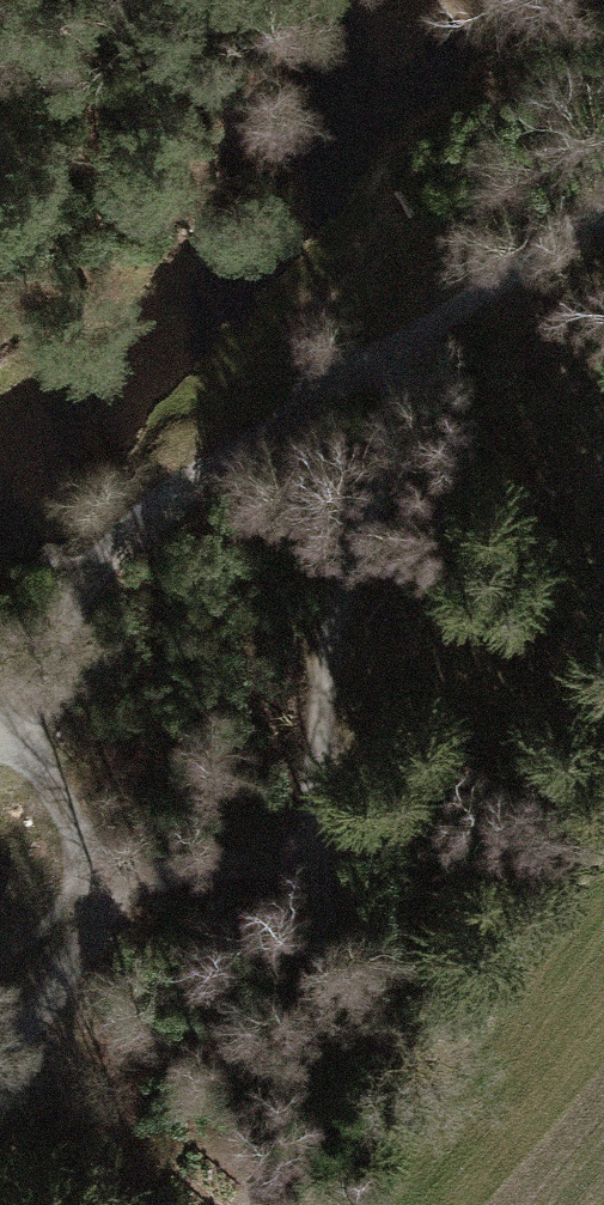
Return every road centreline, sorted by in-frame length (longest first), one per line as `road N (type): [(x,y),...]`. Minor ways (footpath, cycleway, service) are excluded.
road 1 (track): [(0,1055),(68,976),(83,888),(81,845),(12,731),(136,522),(603,201)]
road 2 (track): [(248,1204),(302,1141),(340,1058),(316,855),(329,663),(423,331)]
road 3 (track): [(316,855),(83,888)]

